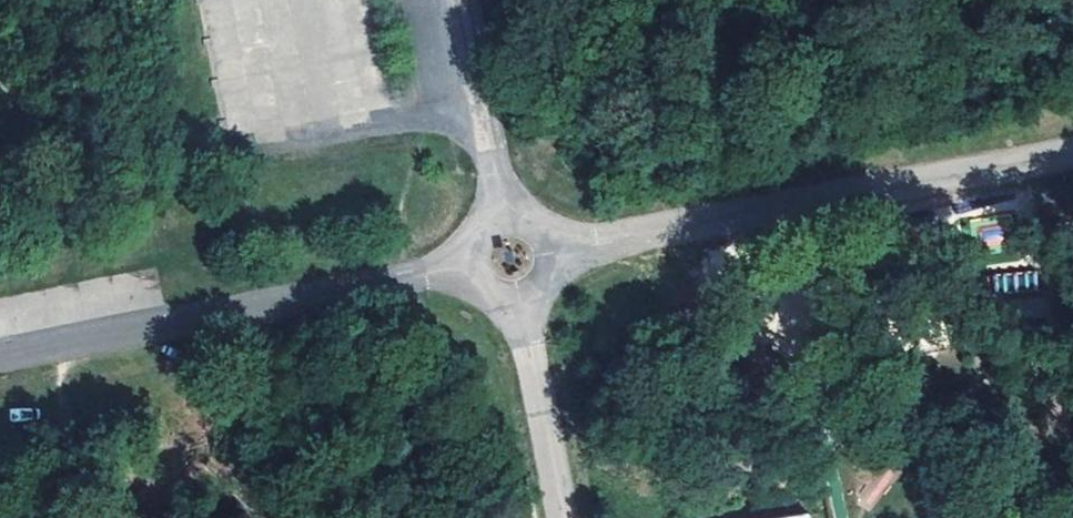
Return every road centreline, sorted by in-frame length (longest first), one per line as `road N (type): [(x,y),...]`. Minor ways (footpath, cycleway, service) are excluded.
road 1 (unclassified): [(1072,152),(550,250)]
road 2 (unclassified): [(474,264),(0,355)]
road 3 (unclassified): [(522,295),(563,517)]
road 4 (unclassified): [(461,0),(506,219)]

